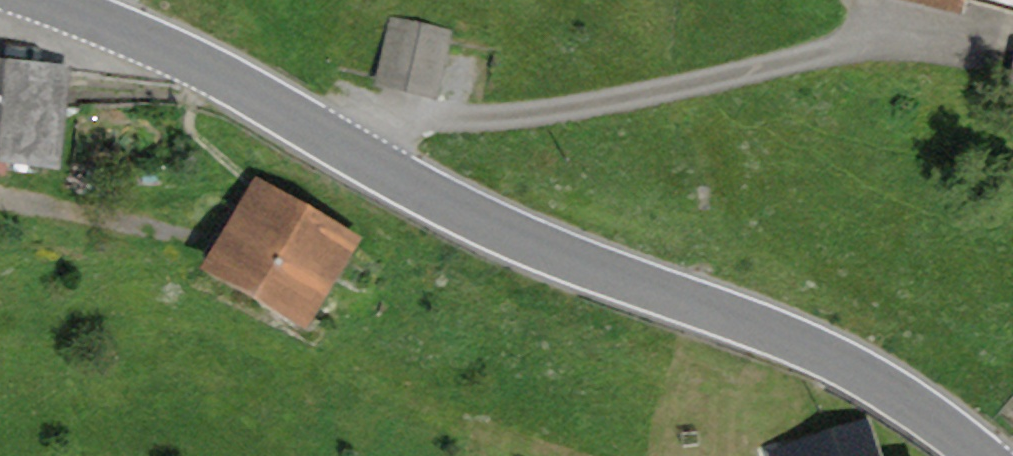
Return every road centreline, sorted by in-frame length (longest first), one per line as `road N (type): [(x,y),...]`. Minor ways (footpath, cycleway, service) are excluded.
road 1 (tertiary): [(985,455),(905,397),(806,345),(571,259),(463,209),(346,151),(197,59),(58,0)]
road 2 (track): [(1012,40),(852,54),(549,115),(442,125),(386,118),(346,151)]
road 3 (track): [(181,236),(0,196)]

